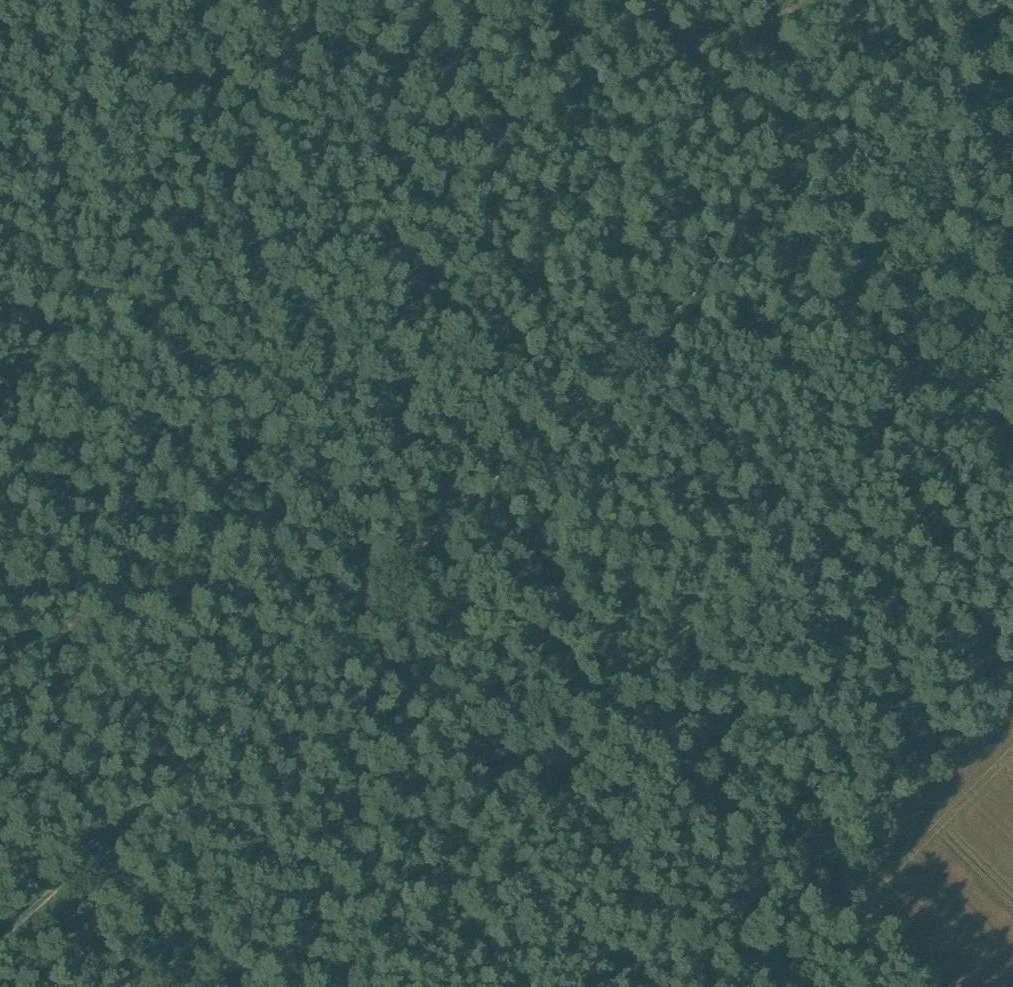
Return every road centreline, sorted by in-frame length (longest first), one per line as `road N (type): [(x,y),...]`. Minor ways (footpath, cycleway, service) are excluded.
road 1 (track): [(1001,0),(284,685),(0,938)]
road 2 (track): [(0,399),(422,0)]

